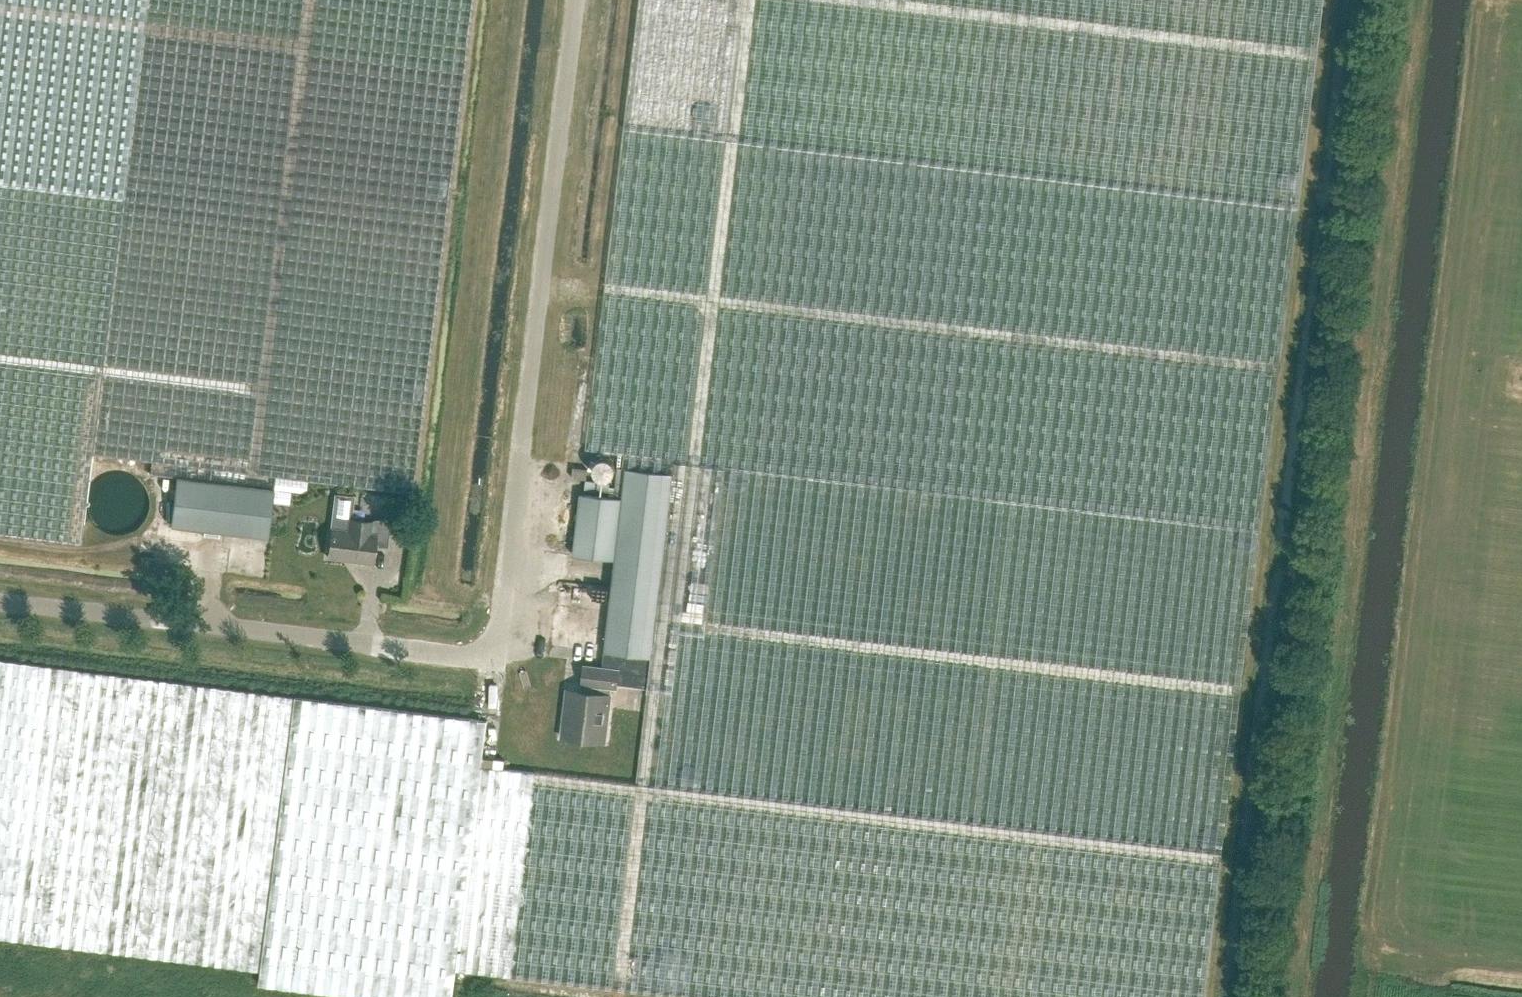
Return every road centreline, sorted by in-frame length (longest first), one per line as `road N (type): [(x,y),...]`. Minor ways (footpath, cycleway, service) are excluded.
road 1 (unclassified): [(574,0),(500,596),(476,641),(458,645),(0,593)]

